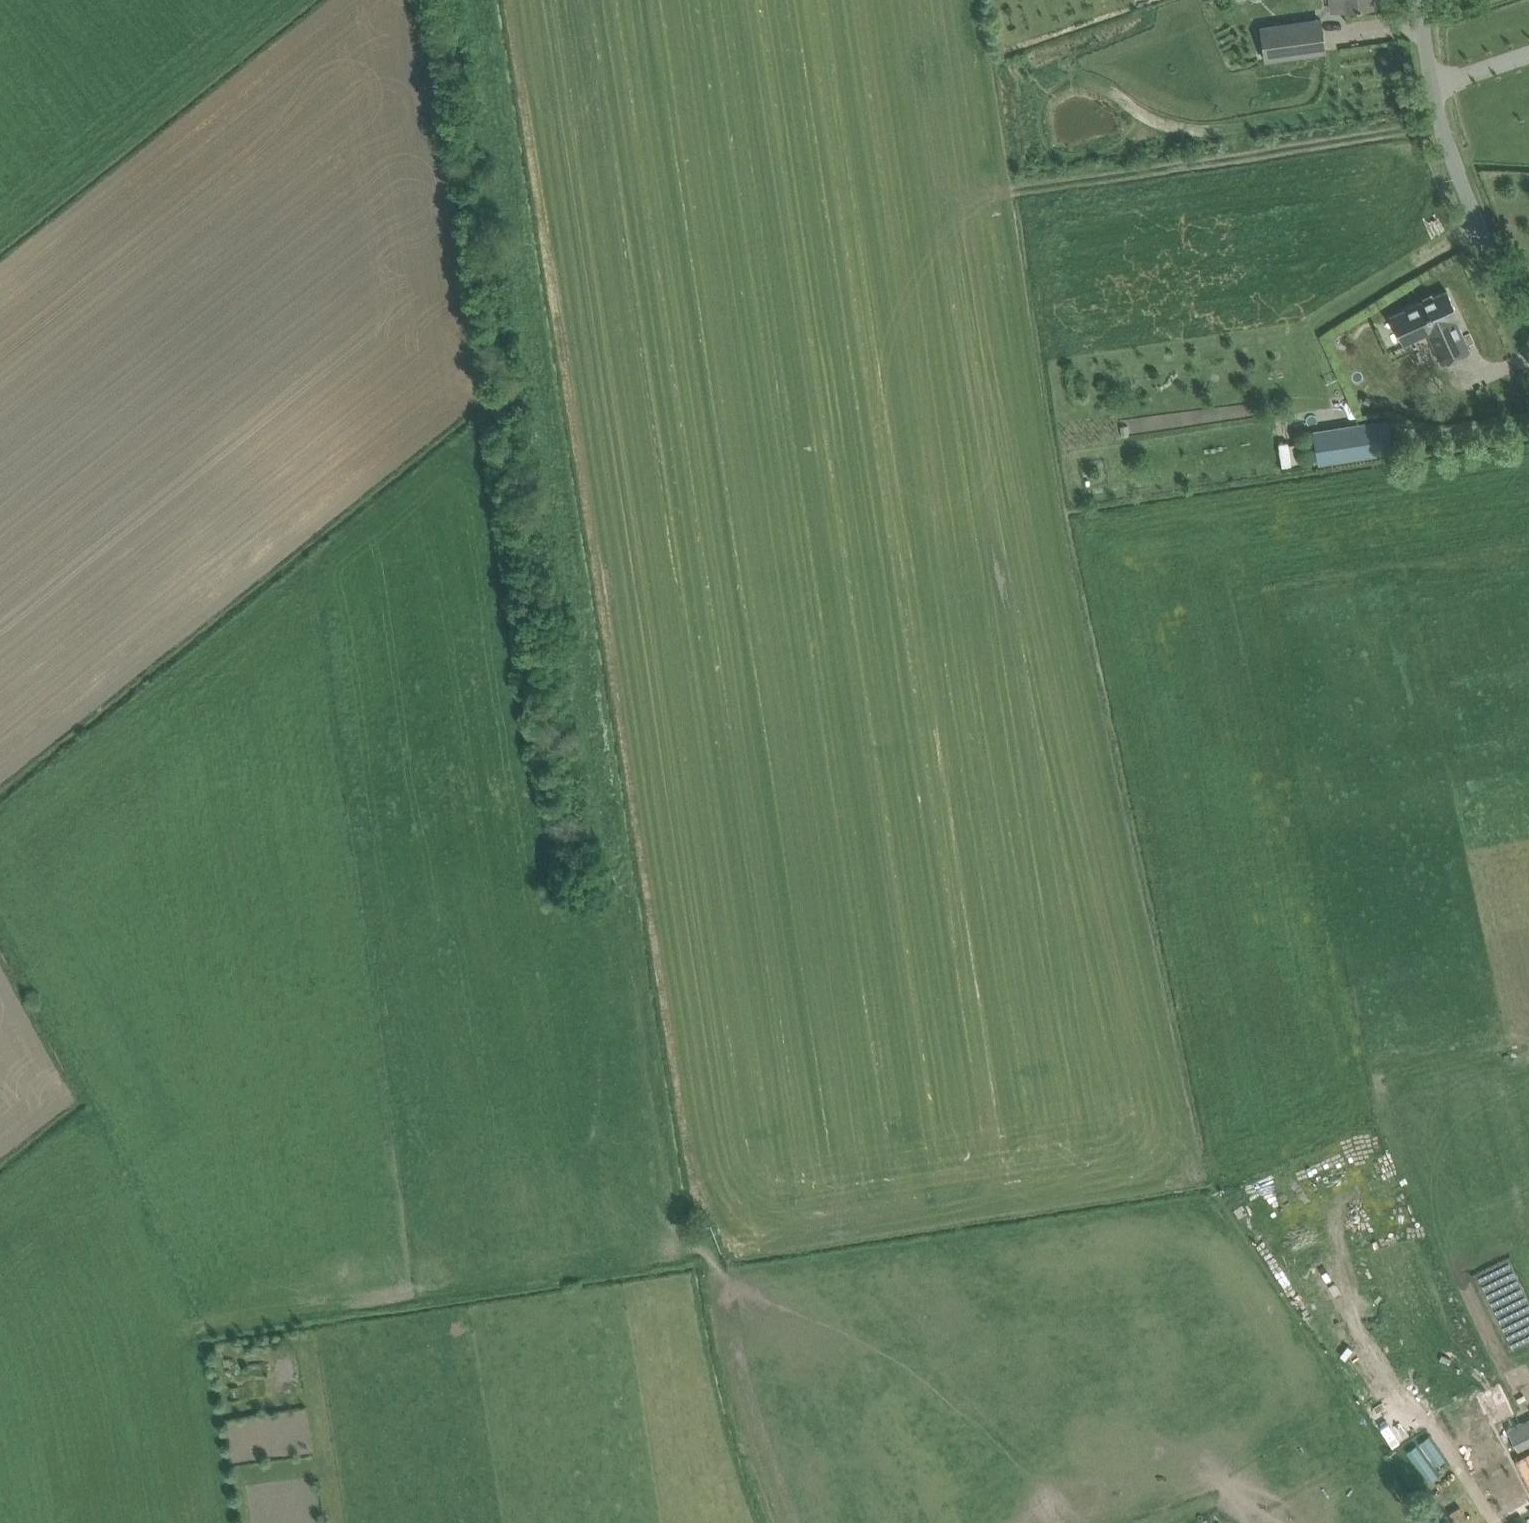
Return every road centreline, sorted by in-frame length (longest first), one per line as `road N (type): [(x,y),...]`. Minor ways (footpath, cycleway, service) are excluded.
road 1 (unclassified): [(1528,358),(1461,209),(1407,0)]

